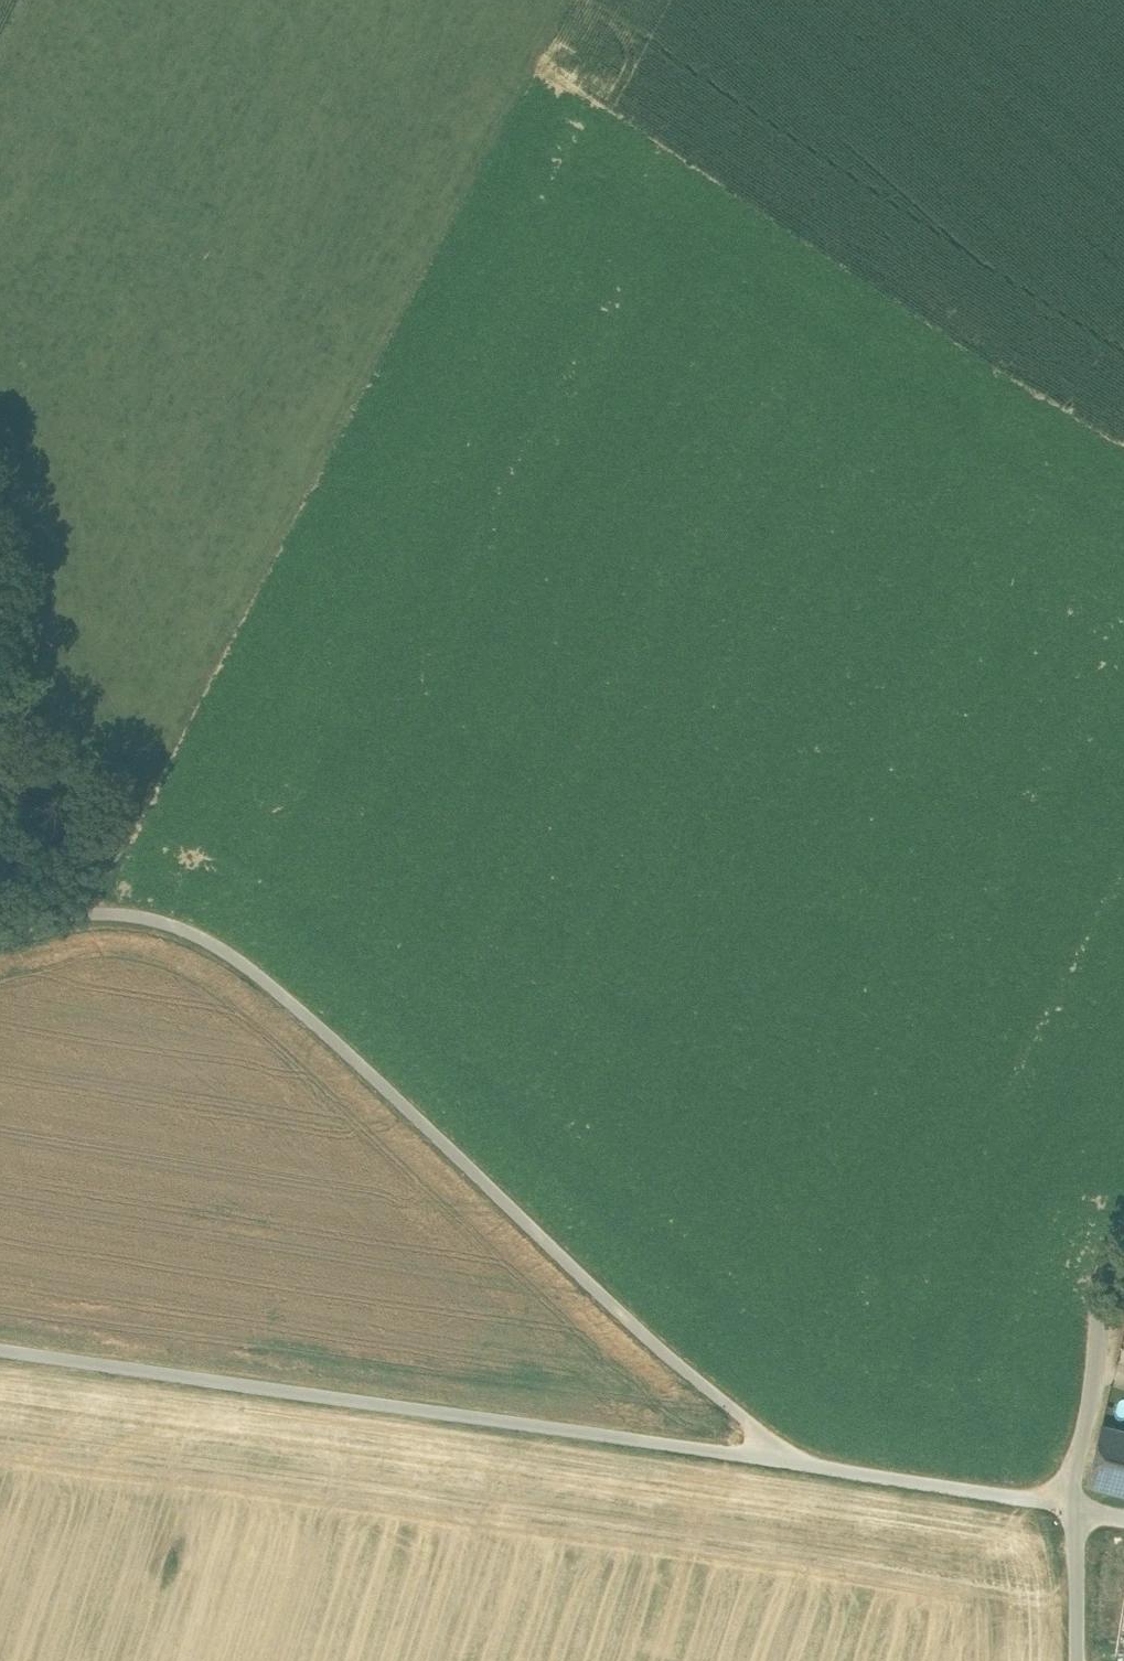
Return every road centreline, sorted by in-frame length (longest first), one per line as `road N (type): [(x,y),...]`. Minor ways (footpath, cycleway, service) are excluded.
road 1 (unclassified): [(0,1346),(1076,1510)]
road 2 (track): [(0,932),(79,911),(169,923),(248,961),(791,1462)]
road 3 (unclassified): [(1123,1233),(1104,1290),(1076,1510)]
road 4 (unclassified): [(1076,1510),(1078,1660)]

